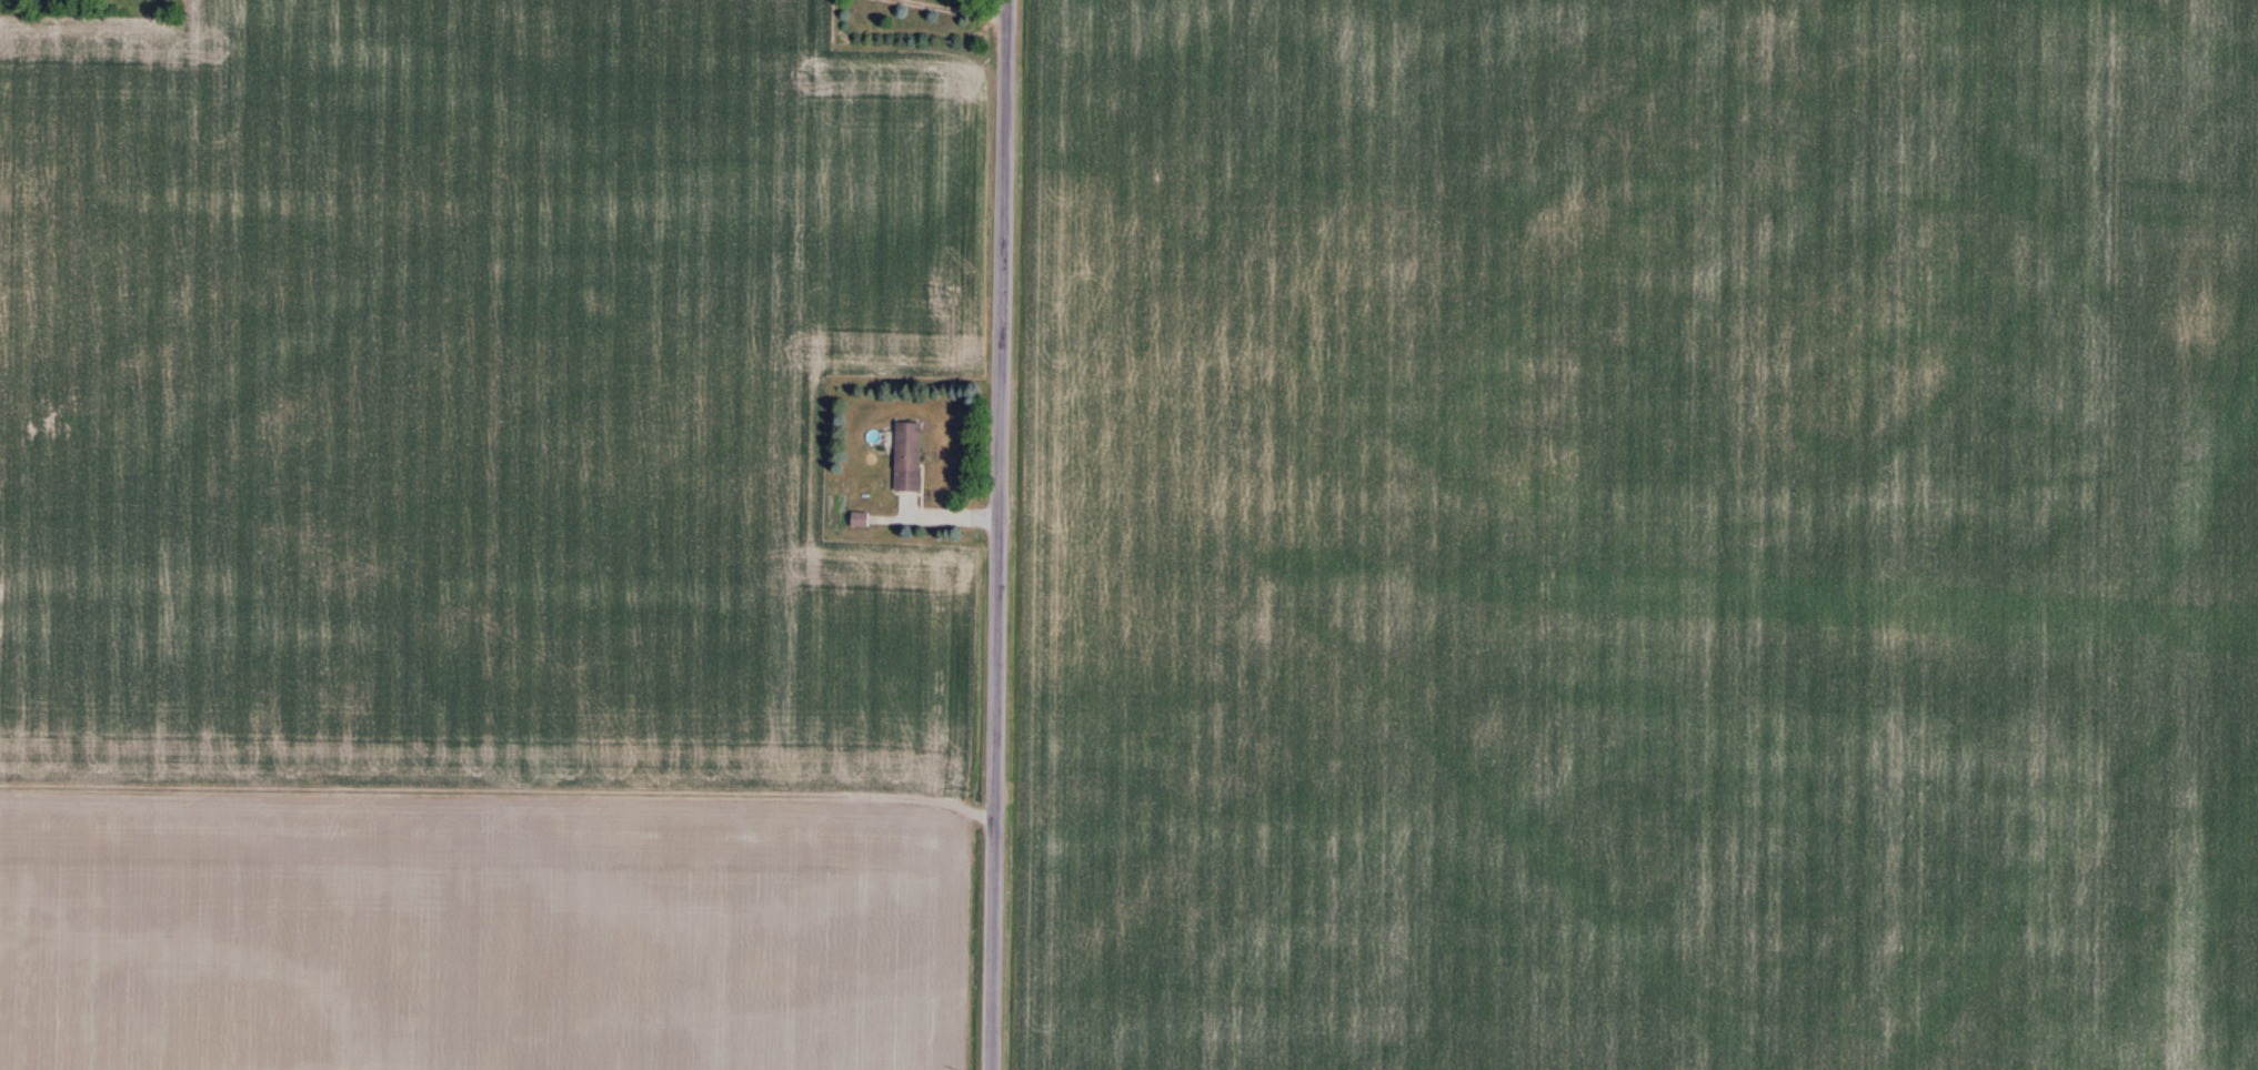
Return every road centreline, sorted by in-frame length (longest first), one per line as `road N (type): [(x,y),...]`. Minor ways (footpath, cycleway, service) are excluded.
road 1 (residential): [(989,1069),(1003,0)]

